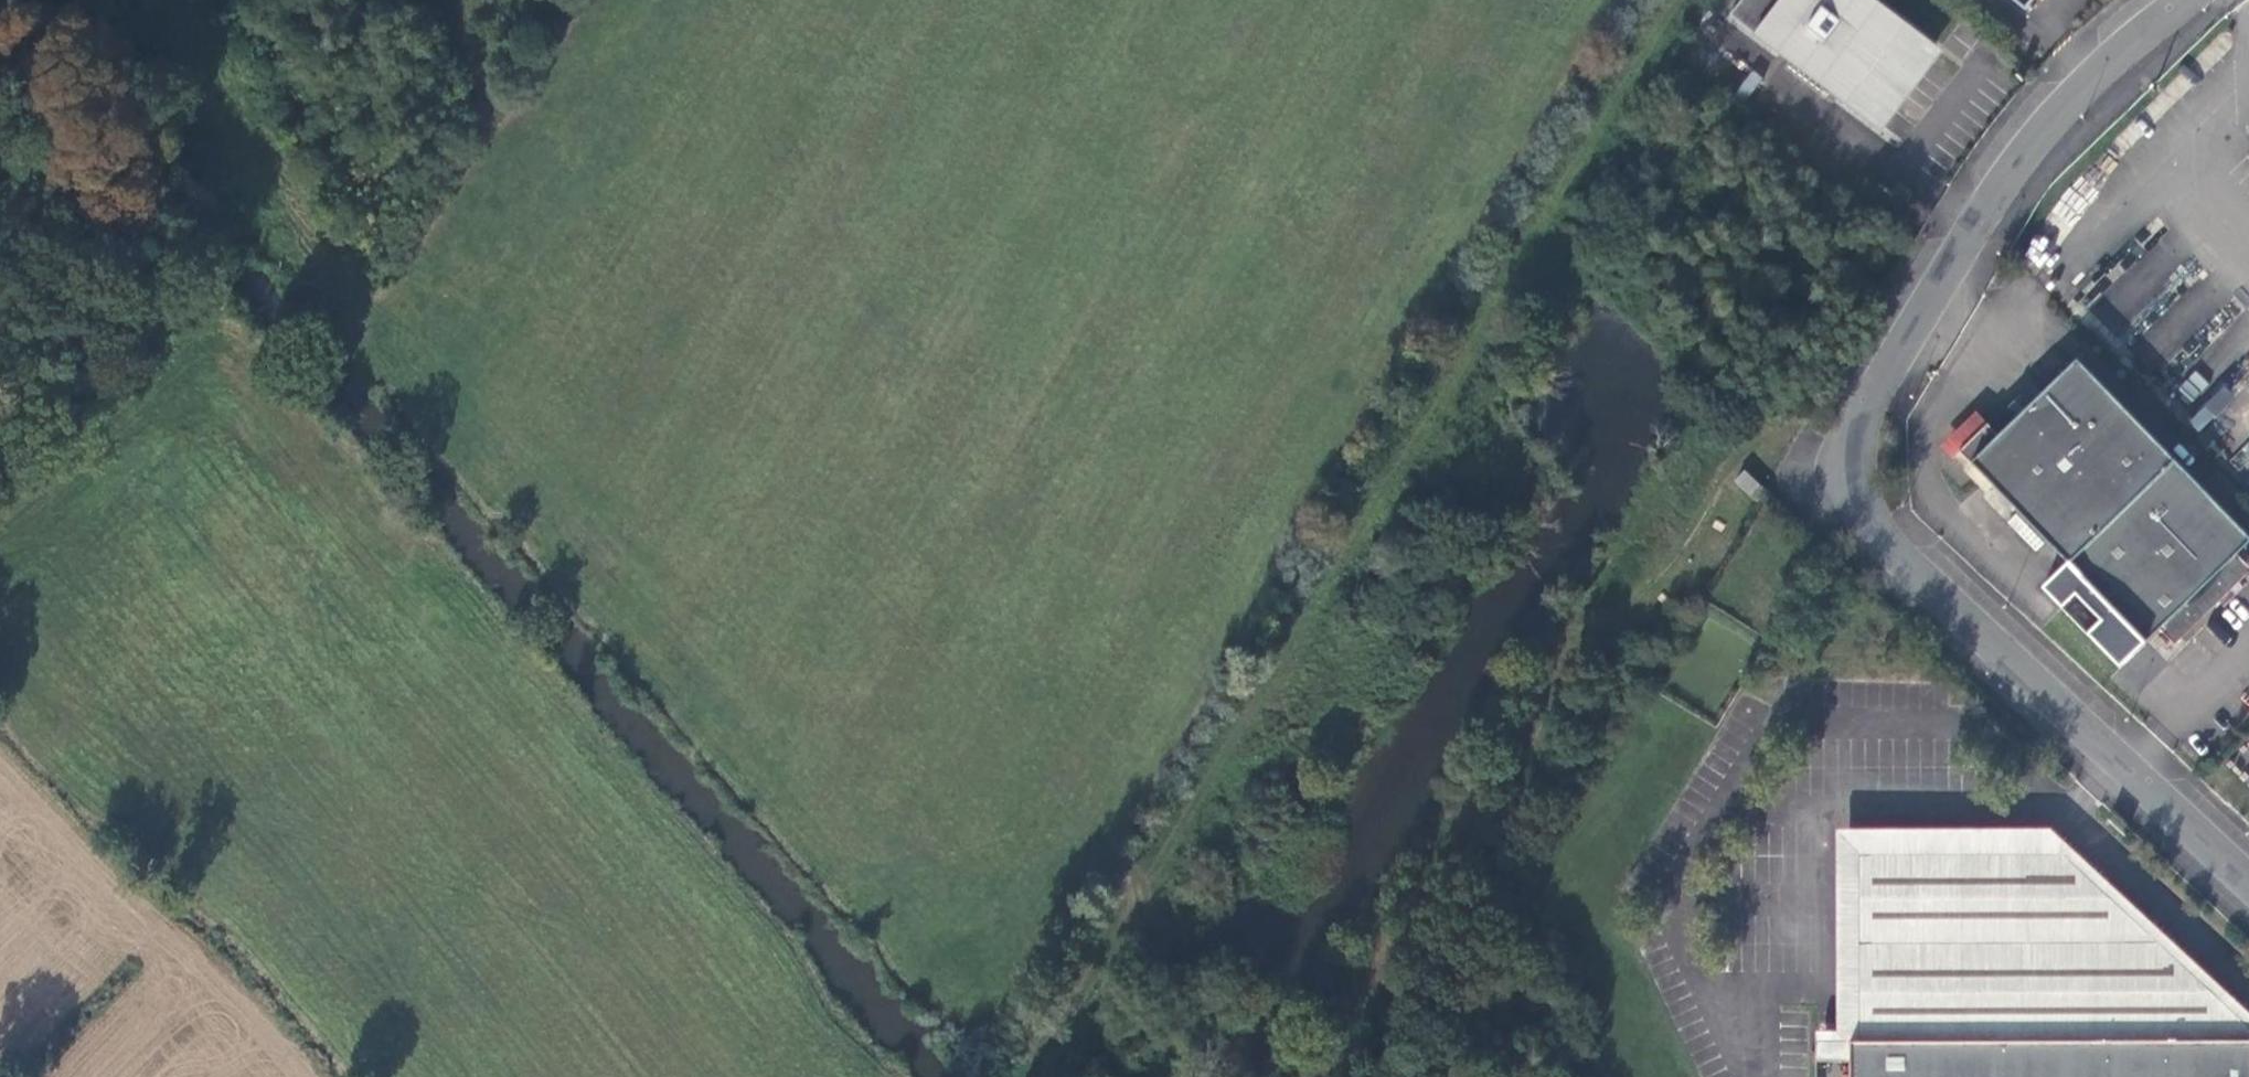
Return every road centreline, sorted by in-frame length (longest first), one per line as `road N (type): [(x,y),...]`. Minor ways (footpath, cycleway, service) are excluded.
road 1 (tertiary): [(2182,0),(2091,74),(1960,217),(1851,434),(1855,502),(1896,560),(2248,882)]

